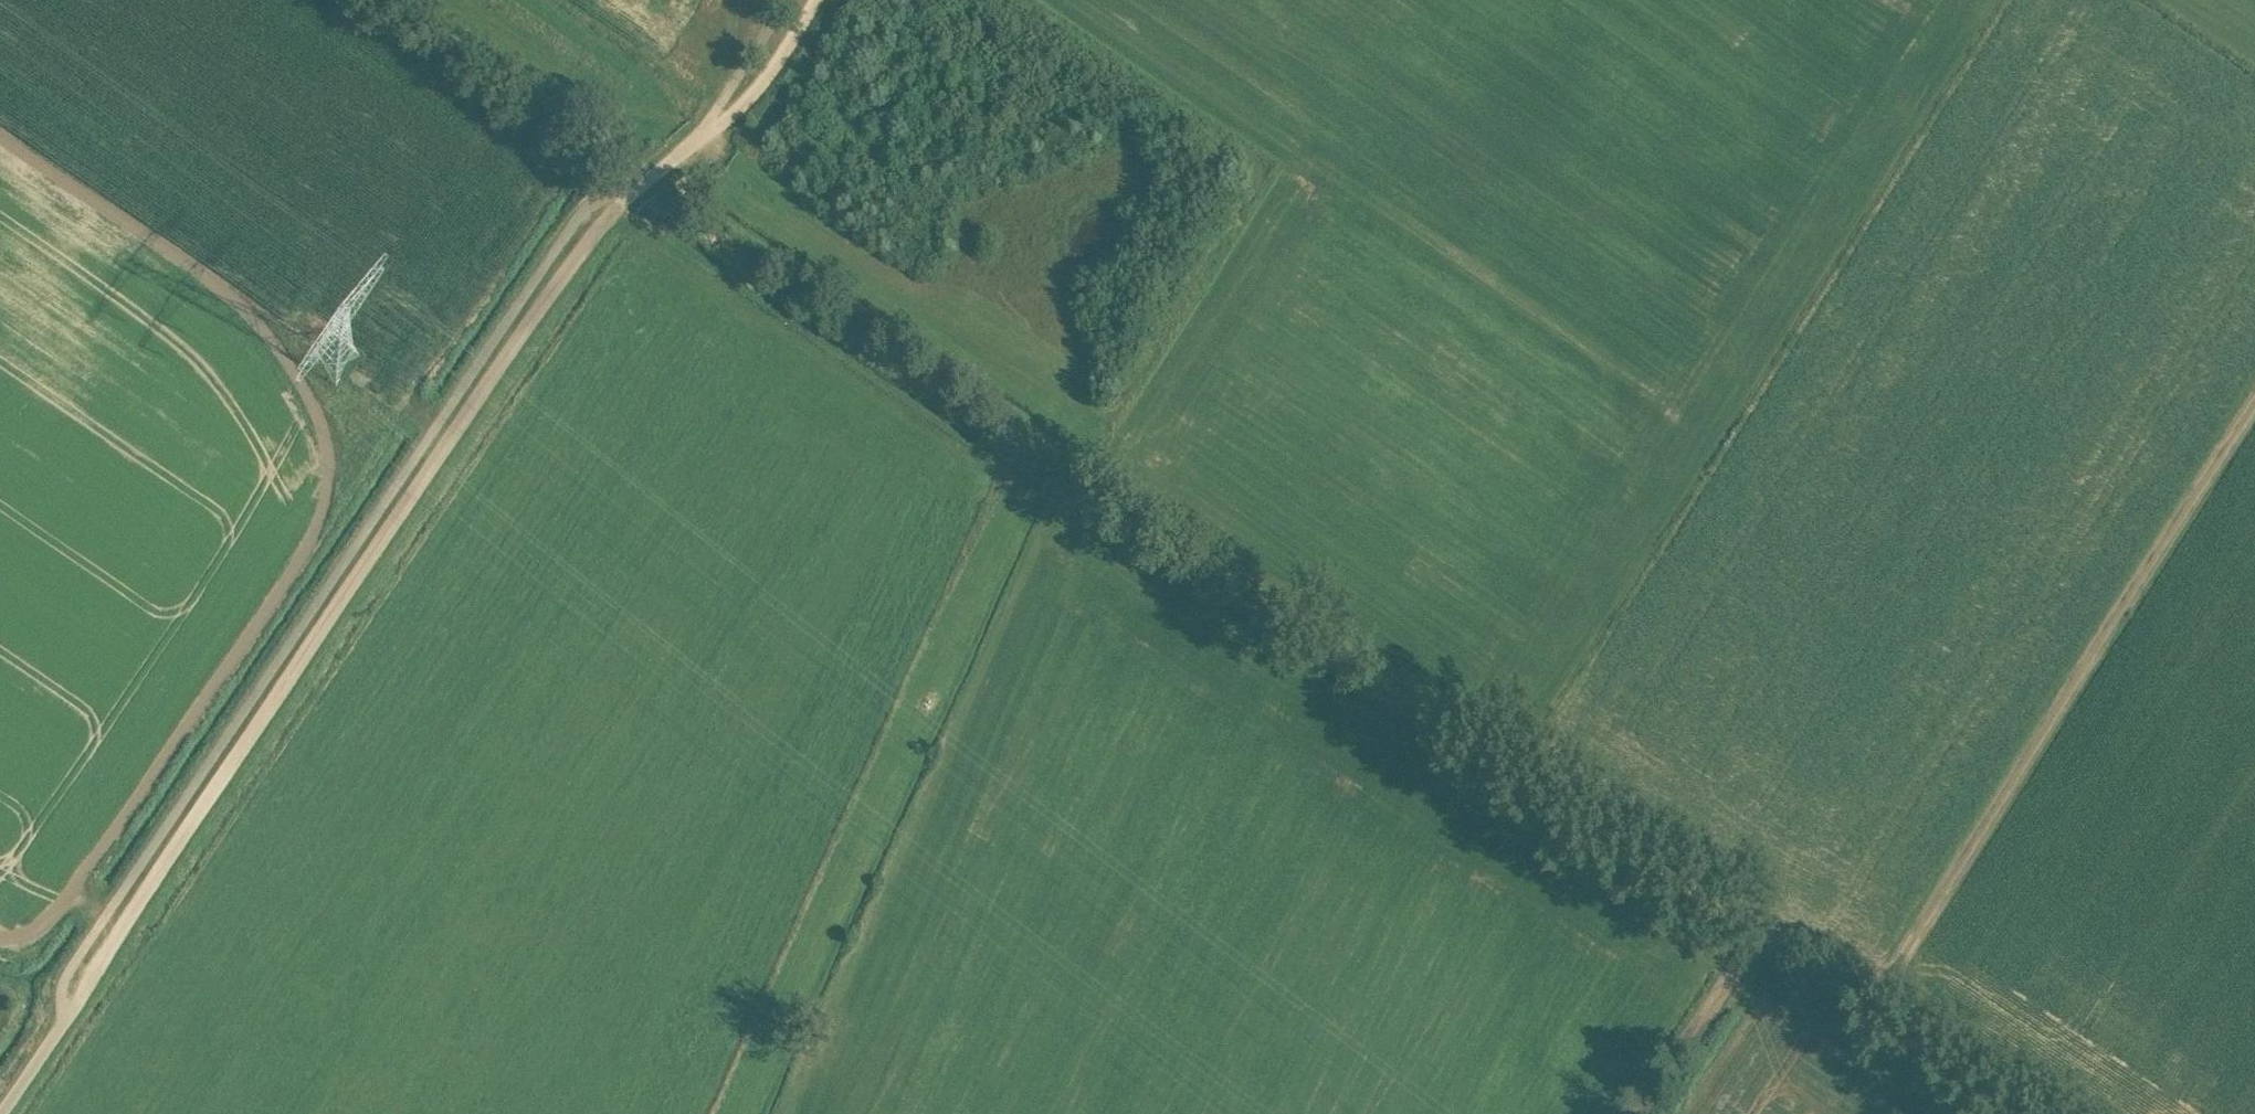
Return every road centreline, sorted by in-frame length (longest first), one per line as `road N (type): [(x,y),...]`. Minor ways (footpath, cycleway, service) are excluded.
road 1 (track): [(68,1022),(637,191),(685,149)]
road 2 (track): [(2254,402),(1875,1004)]
road 3 (track): [(1875,1004),(1781,941),(1750,947),(1636,1113)]
road 4 (track): [(1875,1004),(2038,1113)]

